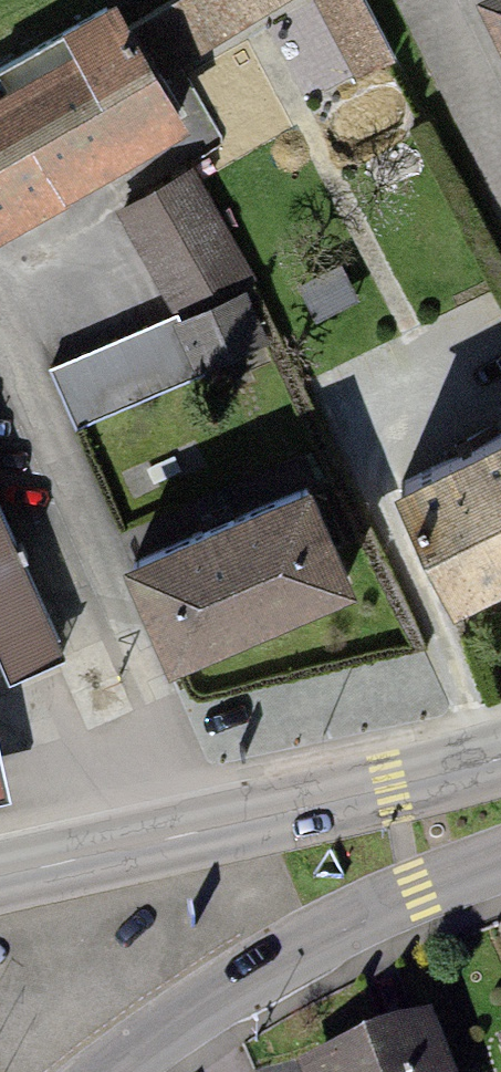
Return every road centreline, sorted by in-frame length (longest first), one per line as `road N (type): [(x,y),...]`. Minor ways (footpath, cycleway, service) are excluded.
road 1 (secondary): [(500,757),(0,877)]
road 2 (residential): [(500,861),(364,916),(201,1008)]

